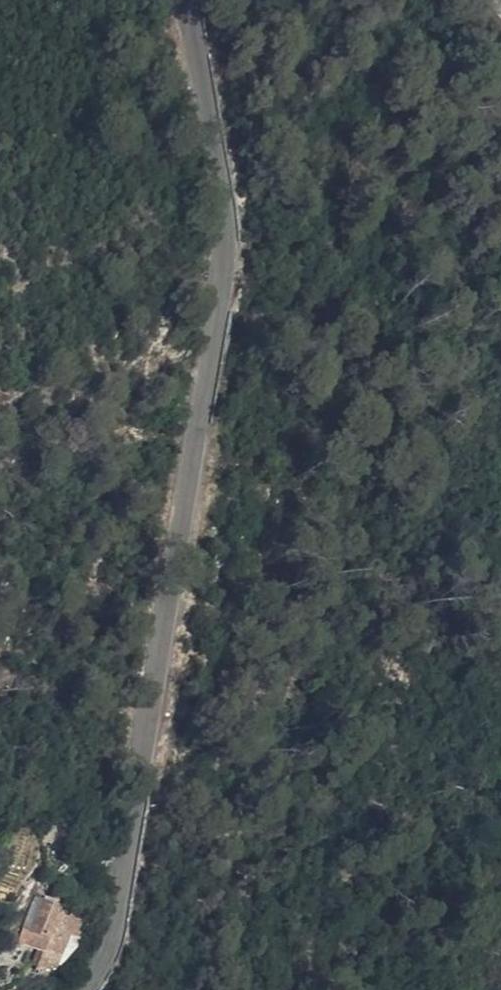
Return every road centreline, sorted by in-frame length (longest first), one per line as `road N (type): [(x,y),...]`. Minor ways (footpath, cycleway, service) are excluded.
road 1 (tertiary): [(196,0),(217,151),(223,334),(116,941),(89,989)]

